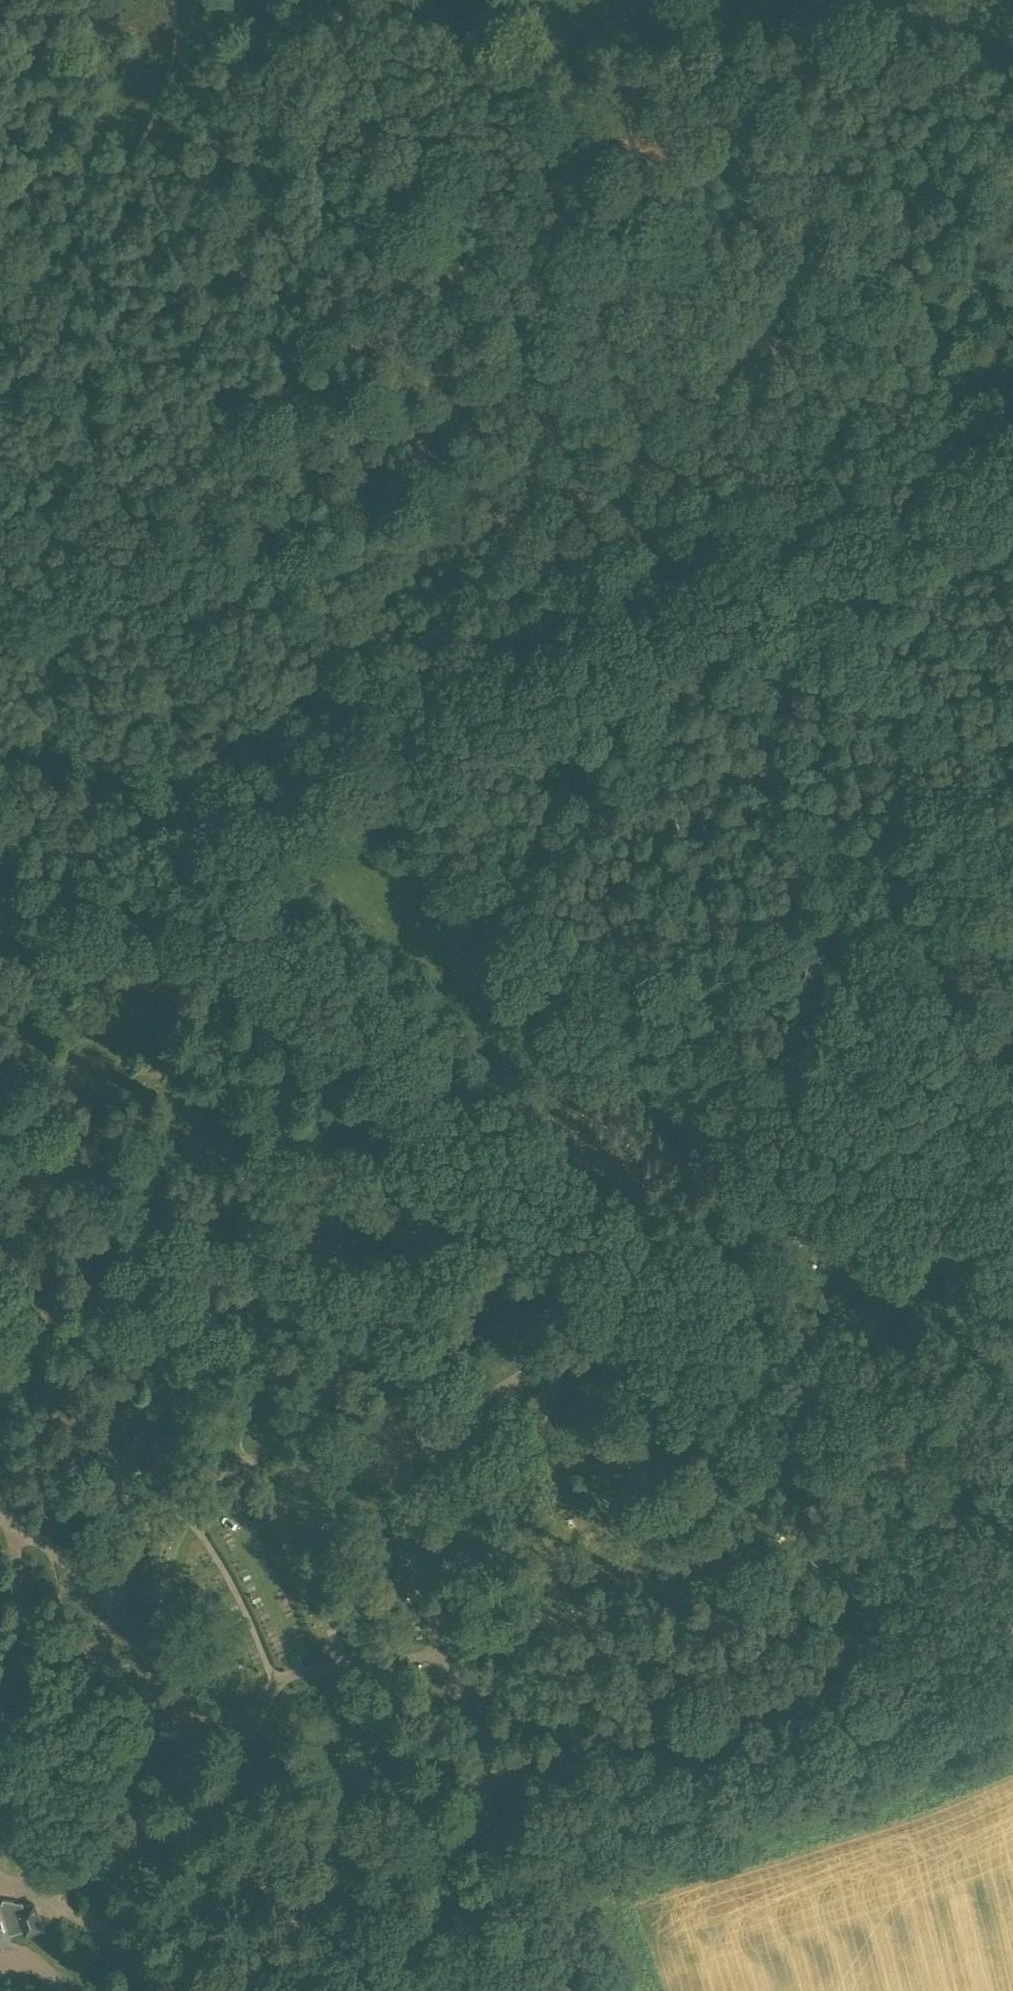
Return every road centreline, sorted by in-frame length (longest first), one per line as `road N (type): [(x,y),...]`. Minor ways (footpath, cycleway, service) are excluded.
road 1 (track): [(503,1934),(494,1872),(535,1836),(861,1720),(909,1687),(985,1590),(1012,1522)]
road 2 (unclassified): [(224,1990),(422,1919),(449,1918),(503,1934),(570,1990)]

